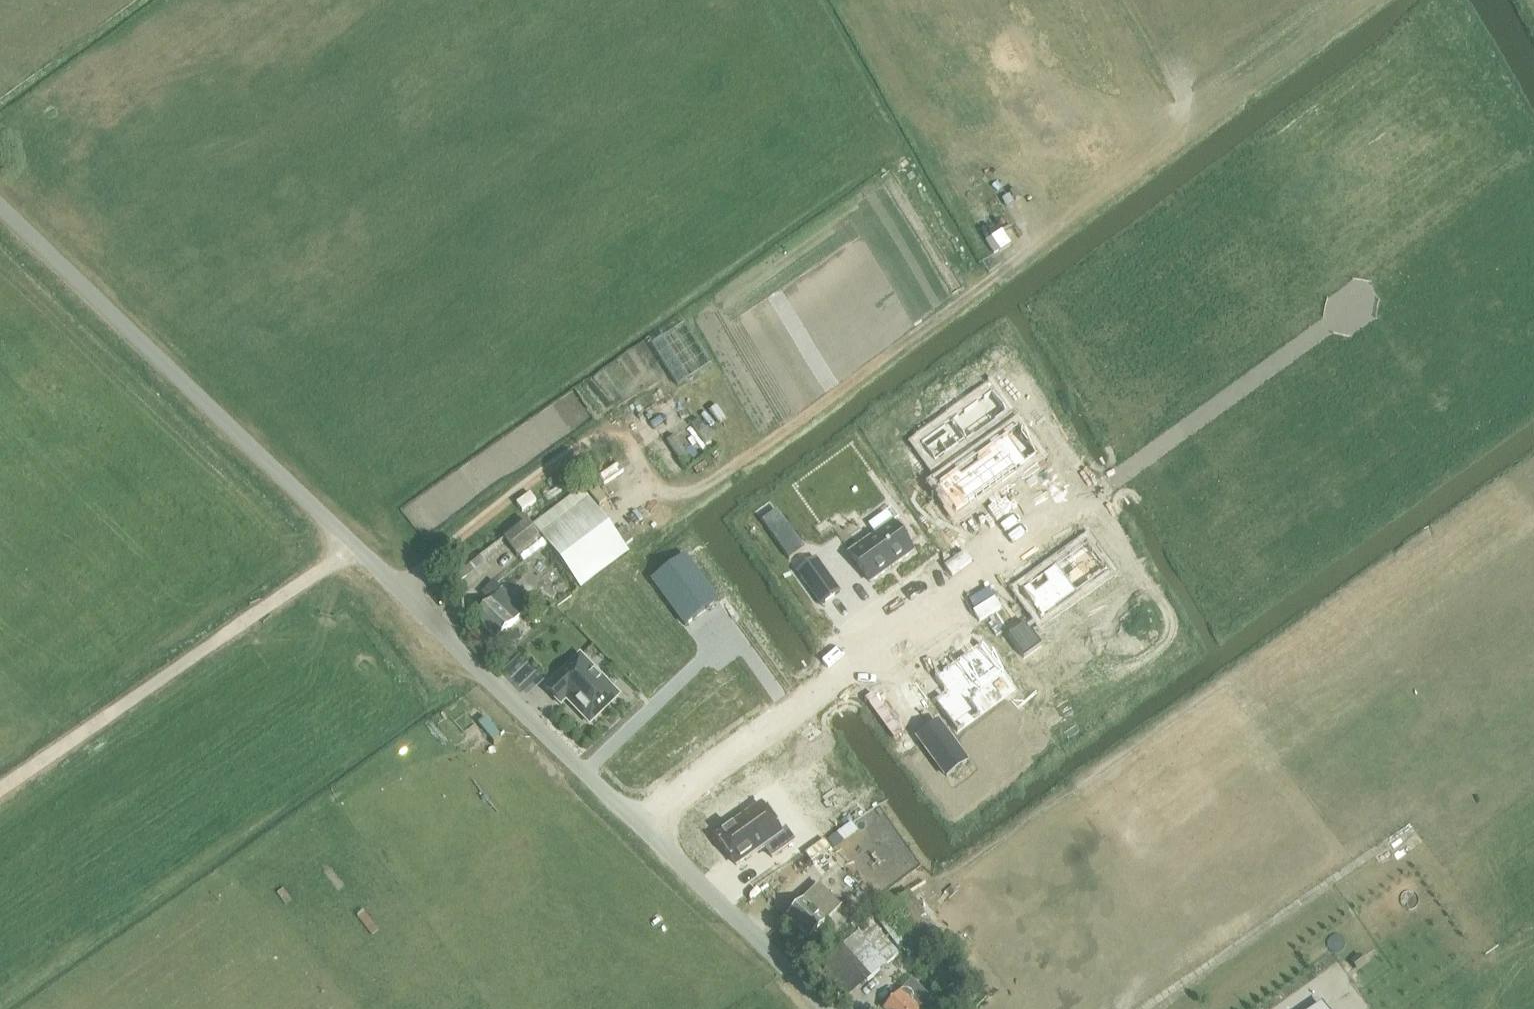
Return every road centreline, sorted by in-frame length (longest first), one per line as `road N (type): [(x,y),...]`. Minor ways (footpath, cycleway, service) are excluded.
road 1 (unclassified): [(641,828),(0,208)]
road 2 (residential): [(641,828),(1035,536)]
road 3 (unclassified): [(831,1008),(641,828)]

